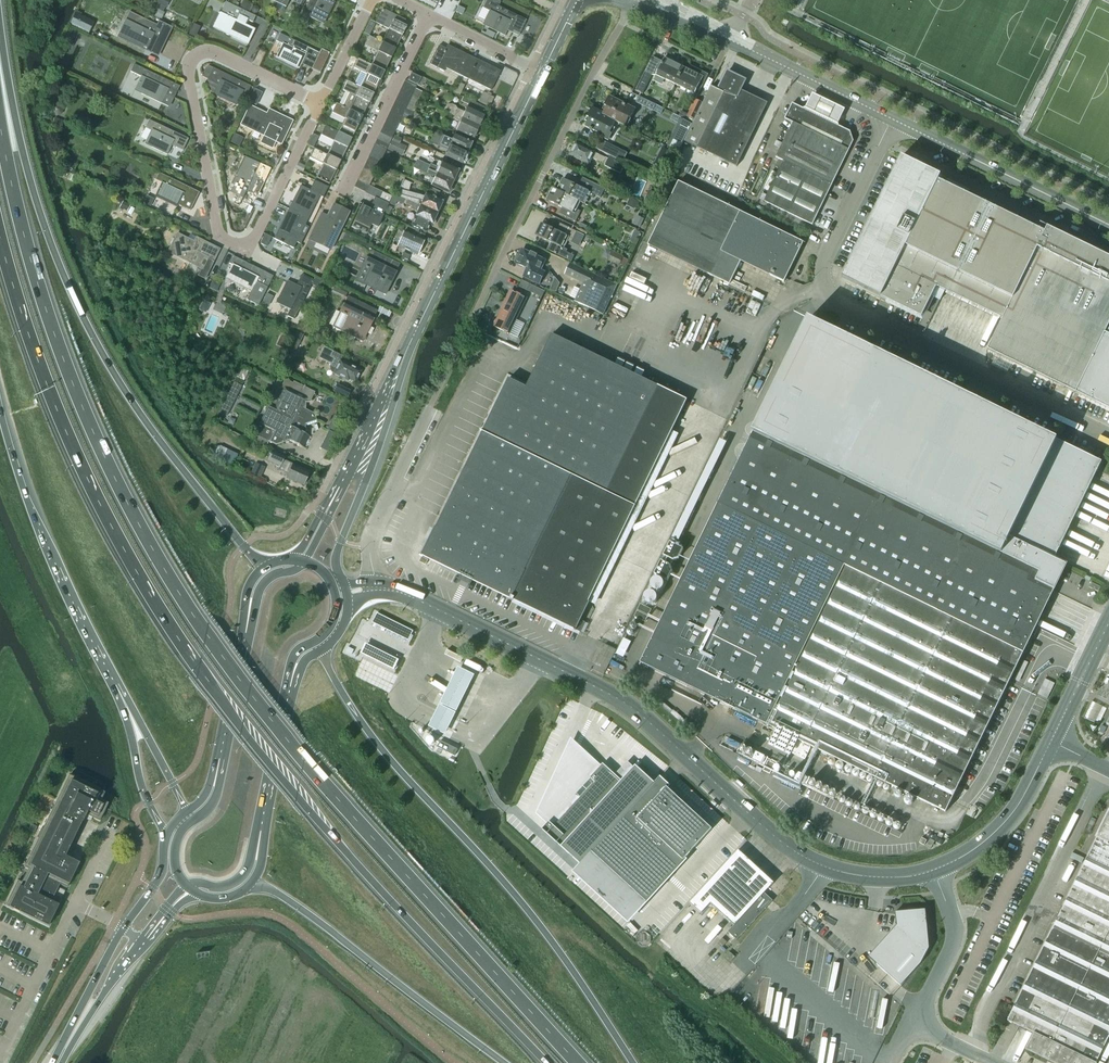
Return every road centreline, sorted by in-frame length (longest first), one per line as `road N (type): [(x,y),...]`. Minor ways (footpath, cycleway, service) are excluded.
road 1 (trunk): [(577,1062),(288,743),(178,593),(115,479),(63,359),(0,128)]
road 2 (trunk): [(0,240),(60,419),(173,639),(297,798),(546,1062)]
road 3 (trunk): [(264,568),(153,433),(85,324),(29,181),(0,31)]
road 4 (tertiary): [(824,872),(623,702),(408,596),(377,589)]
road 5 (trunk): [(633,1062),(534,918),(371,735),(321,651)]
road 6 (unclassified): [(1108,439),(832,301),(824,263),(891,120)]
road 7 (residential): [(432,404),(633,5)]
road 8 (residential): [(248,250),(219,238),(190,63),(218,54),(319,104)]
road 9 (trunk): [(248,887),(277,893),(504,1062)]
road 10 (secondary): [(410,342),(543,72)]
road 11 (trunk): [(0,412),(42,542),(112,687)]
road 12 (secondary): [(344,585),(335,555),(410,342)]
road 13 (secondary): [(891,120),(1108,226)]
road 14 (unclassified): [(936,871),(955,937),(927,1000),(927,1021),(978,1056)]
road 15 (primary): [(166,835),(159,879),(110,951),(77,1026)]
road 16 (unclassified): [(377,589),(370,540),(432,404)]
road 17 (residential): [(343,194),(431,16)]
road 18 (tertiary): [(936,871),(984,842),(1025,796),(1052,740)]
road 19 (secondary): [(732,42),(891,120)]
road 20 (residential): [(248,250),(319,104)]
road 21 (secondary): [(410,342),(339,486)]
road 22 (trunk): [(112,687),(142,789),(166,835)]
road 23 (primary): [(260,831),(290,687)]
road 24 (trunk): [(112,687),(187,811)]
road 25 (tertiary): [(1052,740),(1108,624)]
road 26 (primary): [(246,634),(219,759)]

